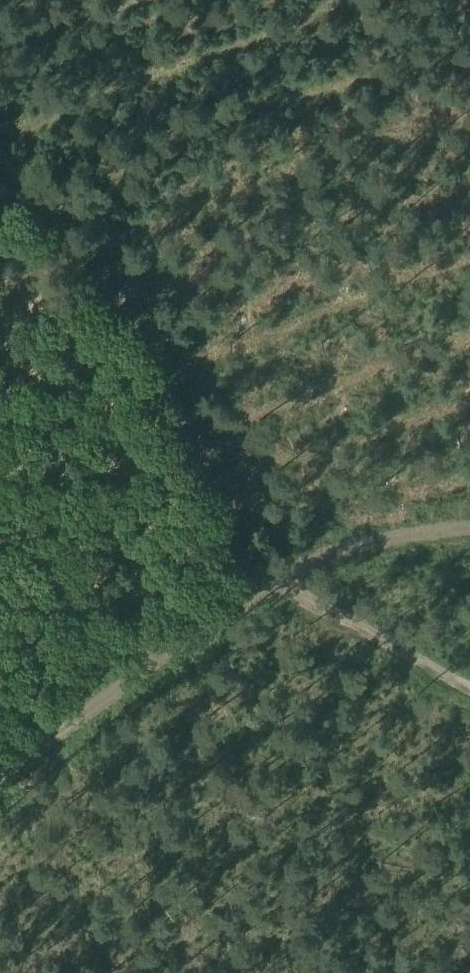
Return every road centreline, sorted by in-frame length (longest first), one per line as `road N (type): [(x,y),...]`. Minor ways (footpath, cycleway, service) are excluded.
road 1 (track): [(469,709),(312,620),(260,577),(168,399),(0,196)]
road 2 (track): [(0,740),(67,672),(241,547),(381,487),(469,464)]

